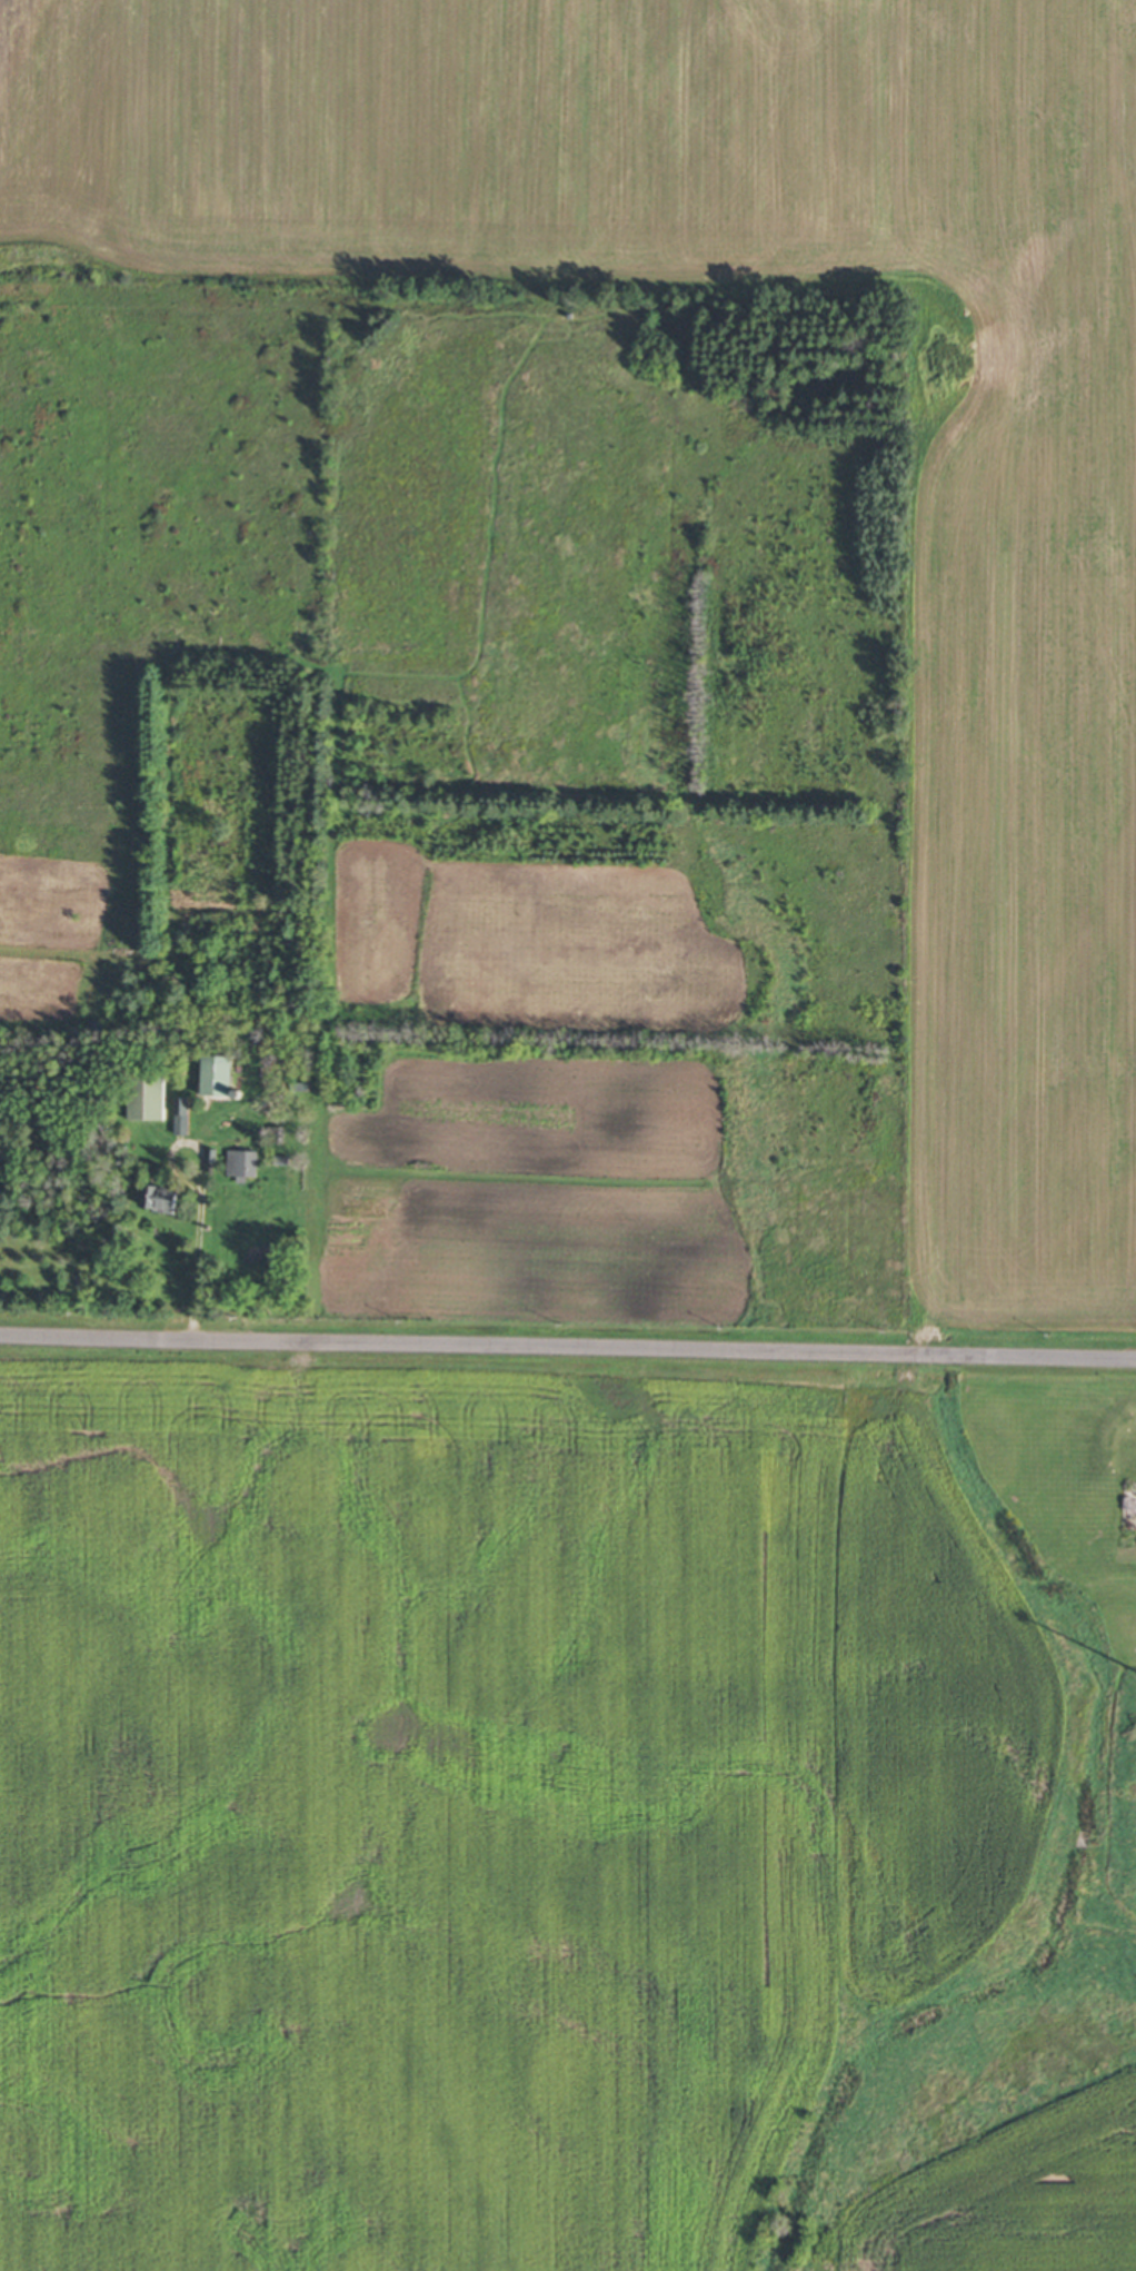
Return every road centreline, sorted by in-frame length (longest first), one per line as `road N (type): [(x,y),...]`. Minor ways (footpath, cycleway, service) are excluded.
road 1 (residential): [(1135,1358),(0,1333)]

